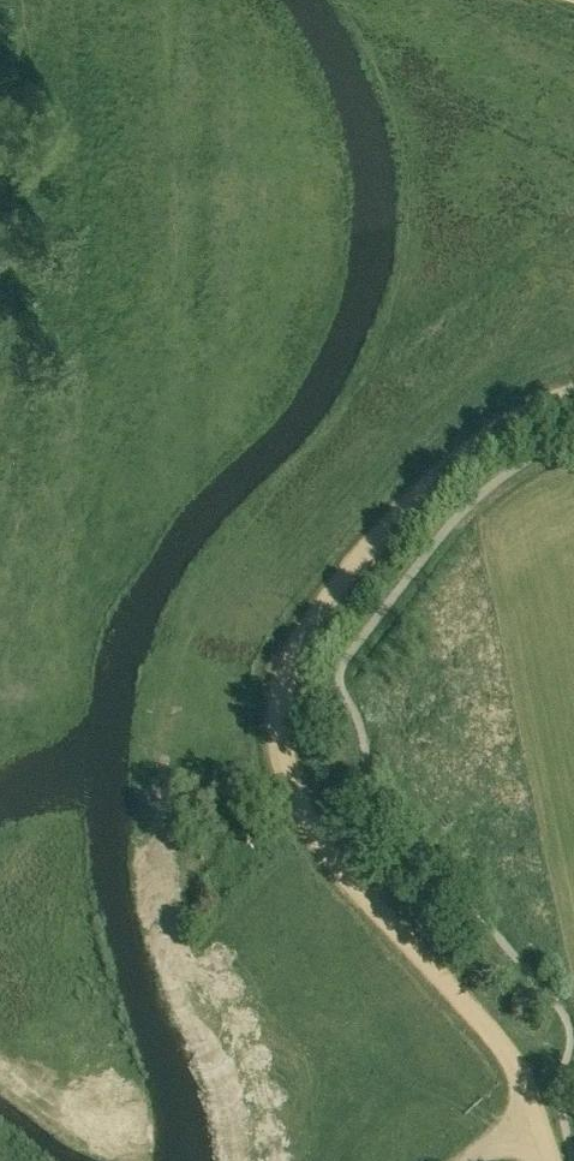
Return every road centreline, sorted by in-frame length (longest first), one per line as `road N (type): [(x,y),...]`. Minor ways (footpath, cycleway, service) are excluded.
road 1 (track): [(573,390),(487,437),(425,485),(370,543),(278,668),(273,709),(294,787),(363,892),(510,1053),(538,1109),(551,1160)]

